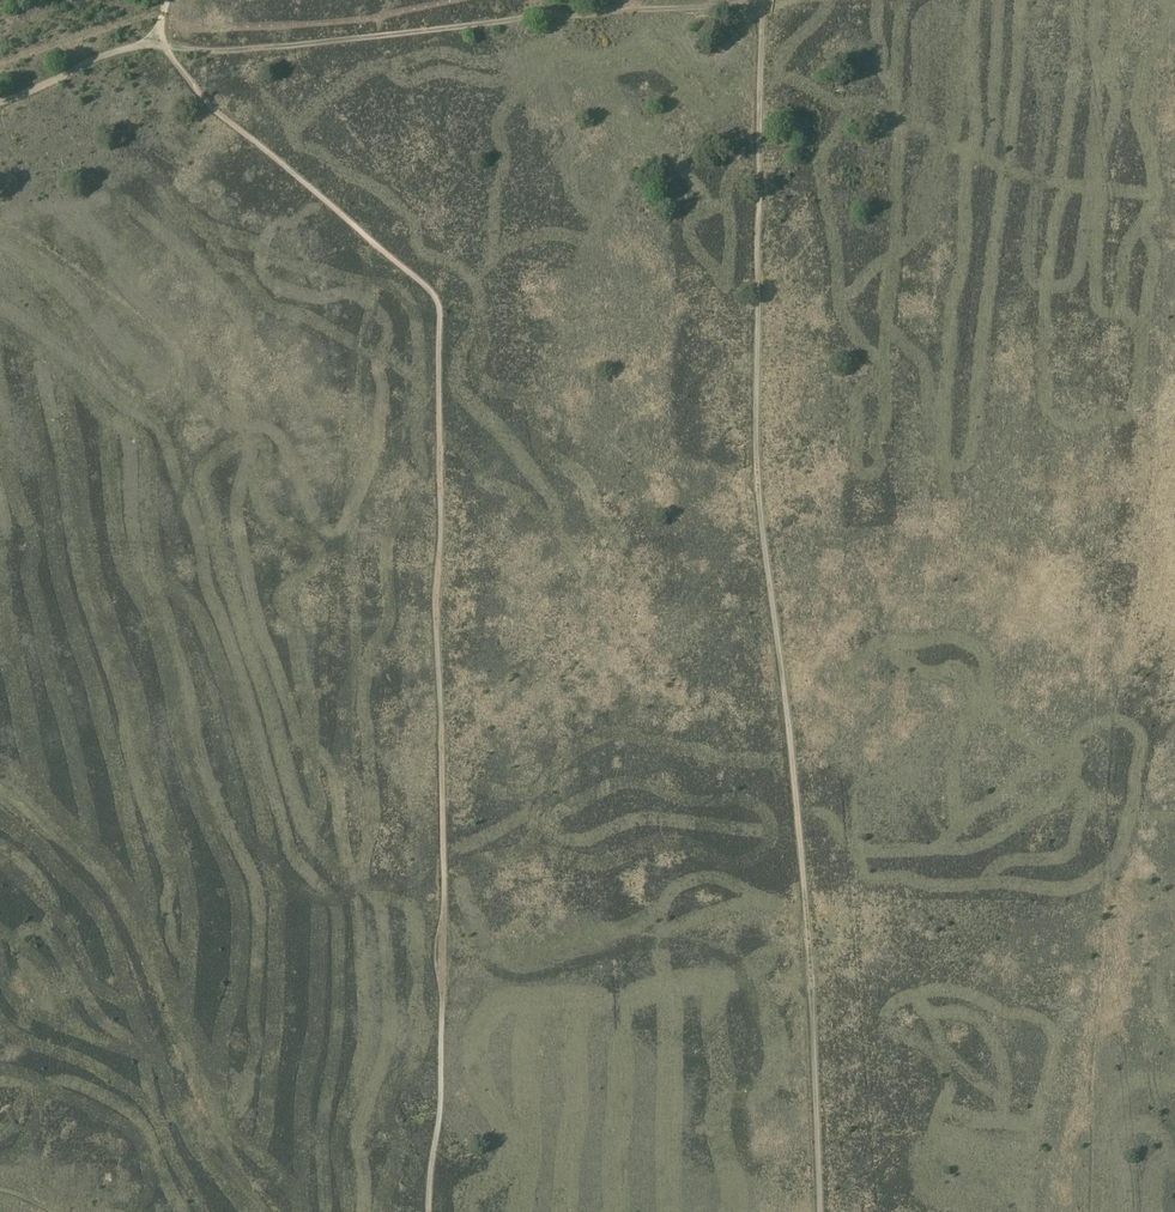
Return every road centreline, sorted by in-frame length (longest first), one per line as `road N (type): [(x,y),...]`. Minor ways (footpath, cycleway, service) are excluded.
road 1 (track): [(431,1211),(443,905),(438,299),(209,106),(159,45)]

